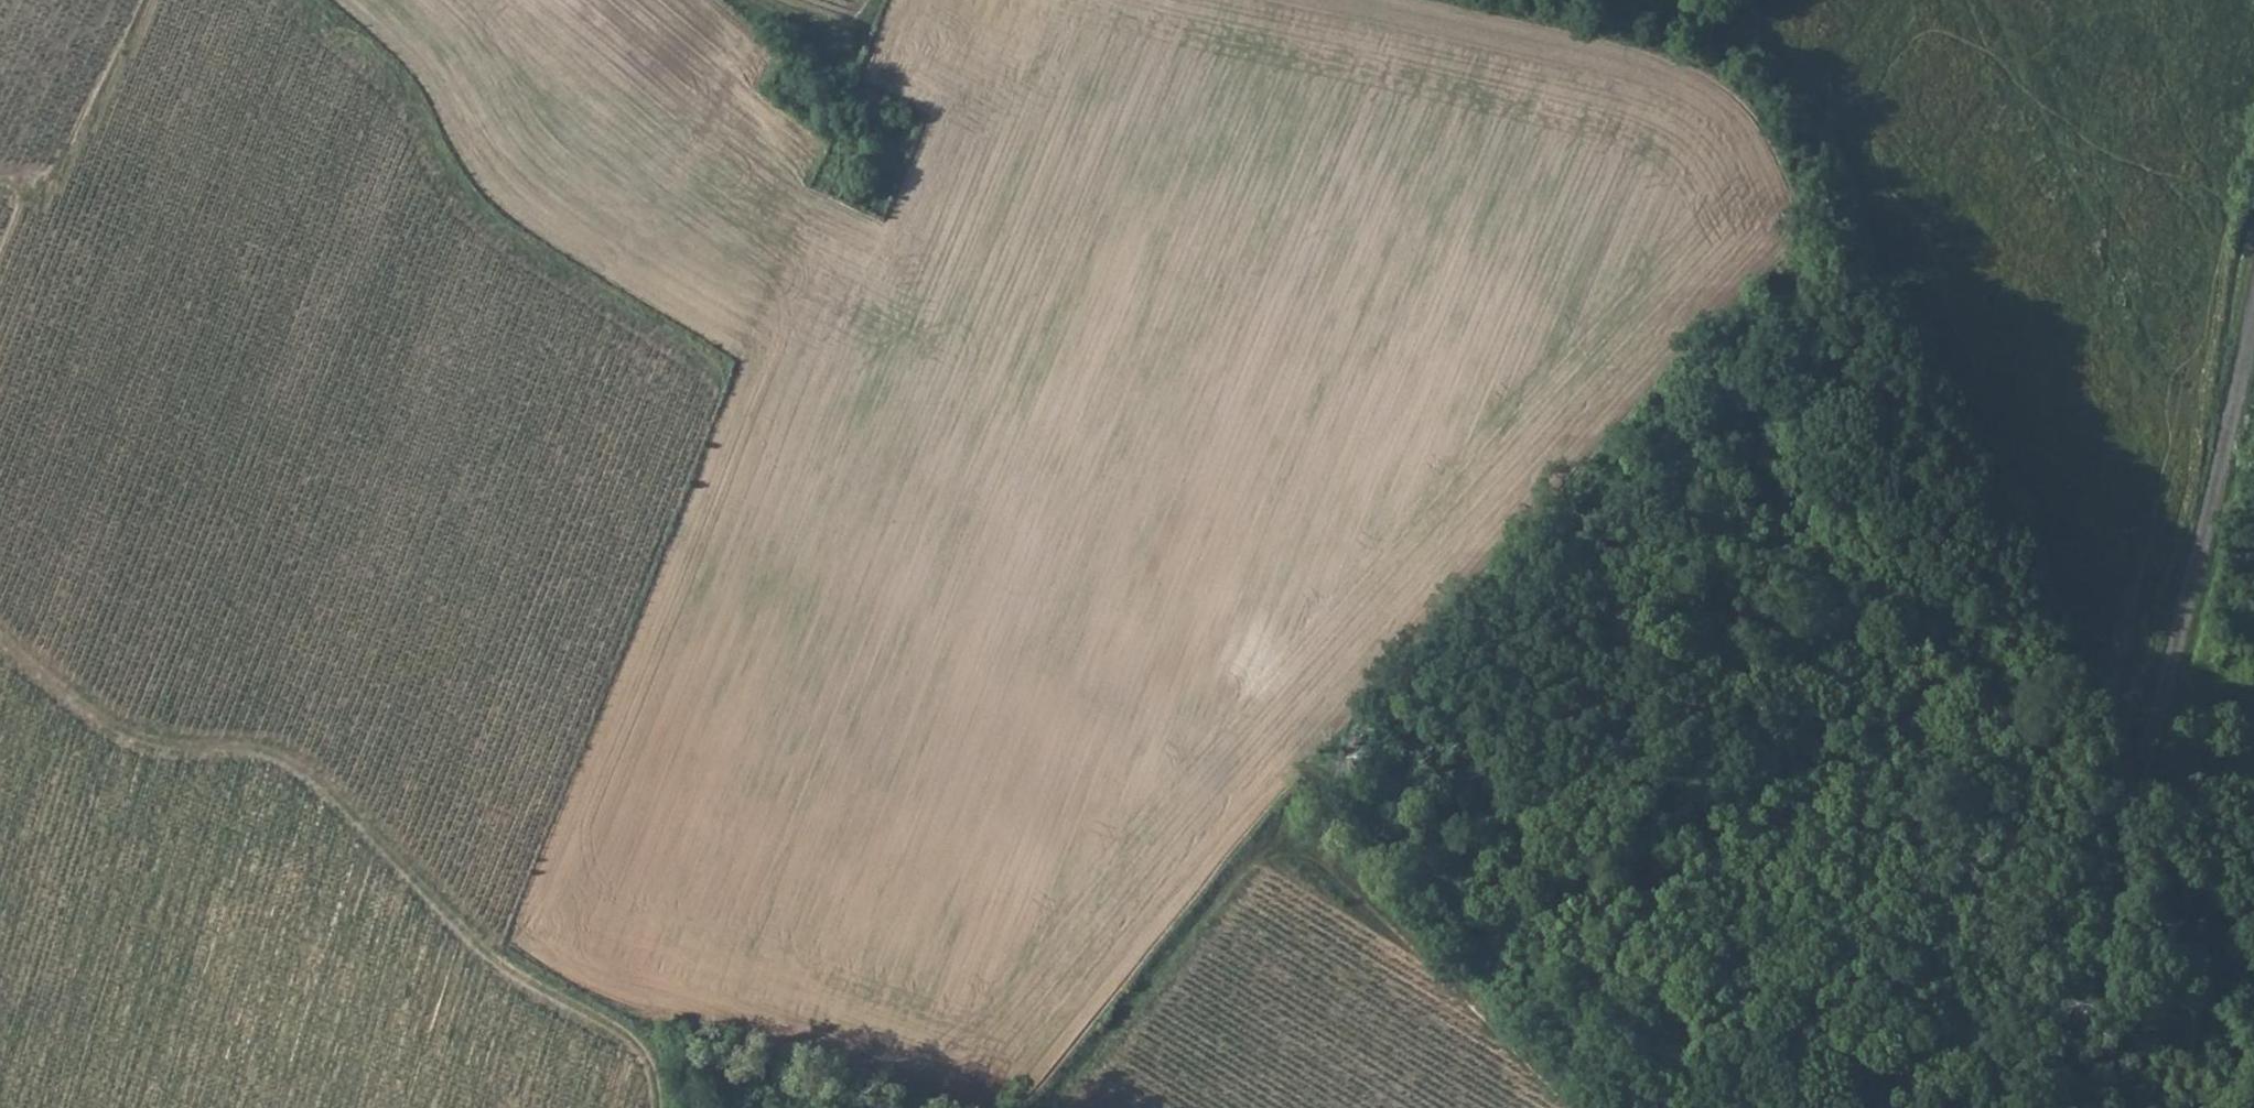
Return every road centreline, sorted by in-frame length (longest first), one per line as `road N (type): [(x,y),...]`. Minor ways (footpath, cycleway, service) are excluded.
road 1 (track): [(661,1107),(657,1060),(518,983),(492,947),(295,767),(250,751),(145,750),(0,643)]
road 2 (unclassified): [(2049,1107),(2253,327)]

